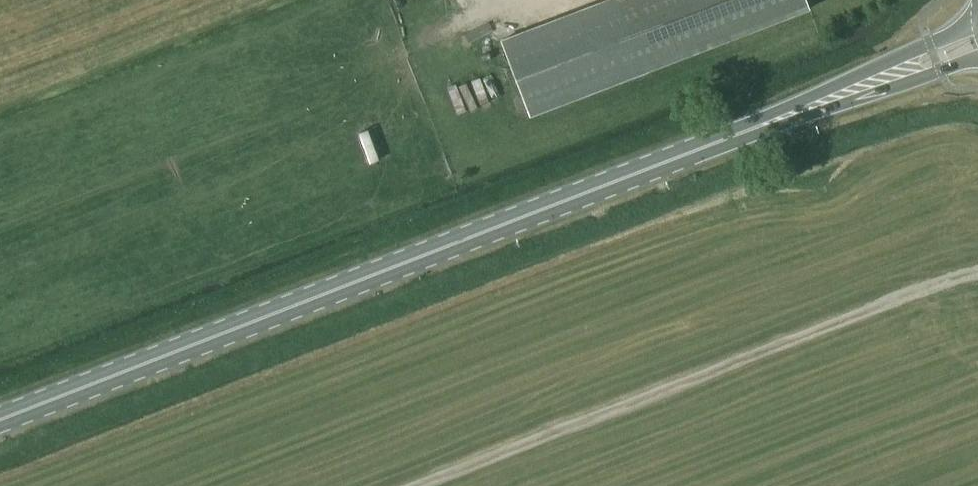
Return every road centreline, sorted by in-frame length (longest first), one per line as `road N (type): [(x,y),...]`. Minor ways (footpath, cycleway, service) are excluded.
road 1 (primary): [(0,420),(811,105)]
road 2 (track): [(418,485),(977,275)]
road 3 (primary): [(977,25),(811,105)]
road 4 (primary): [(811,105),(977,58)]

